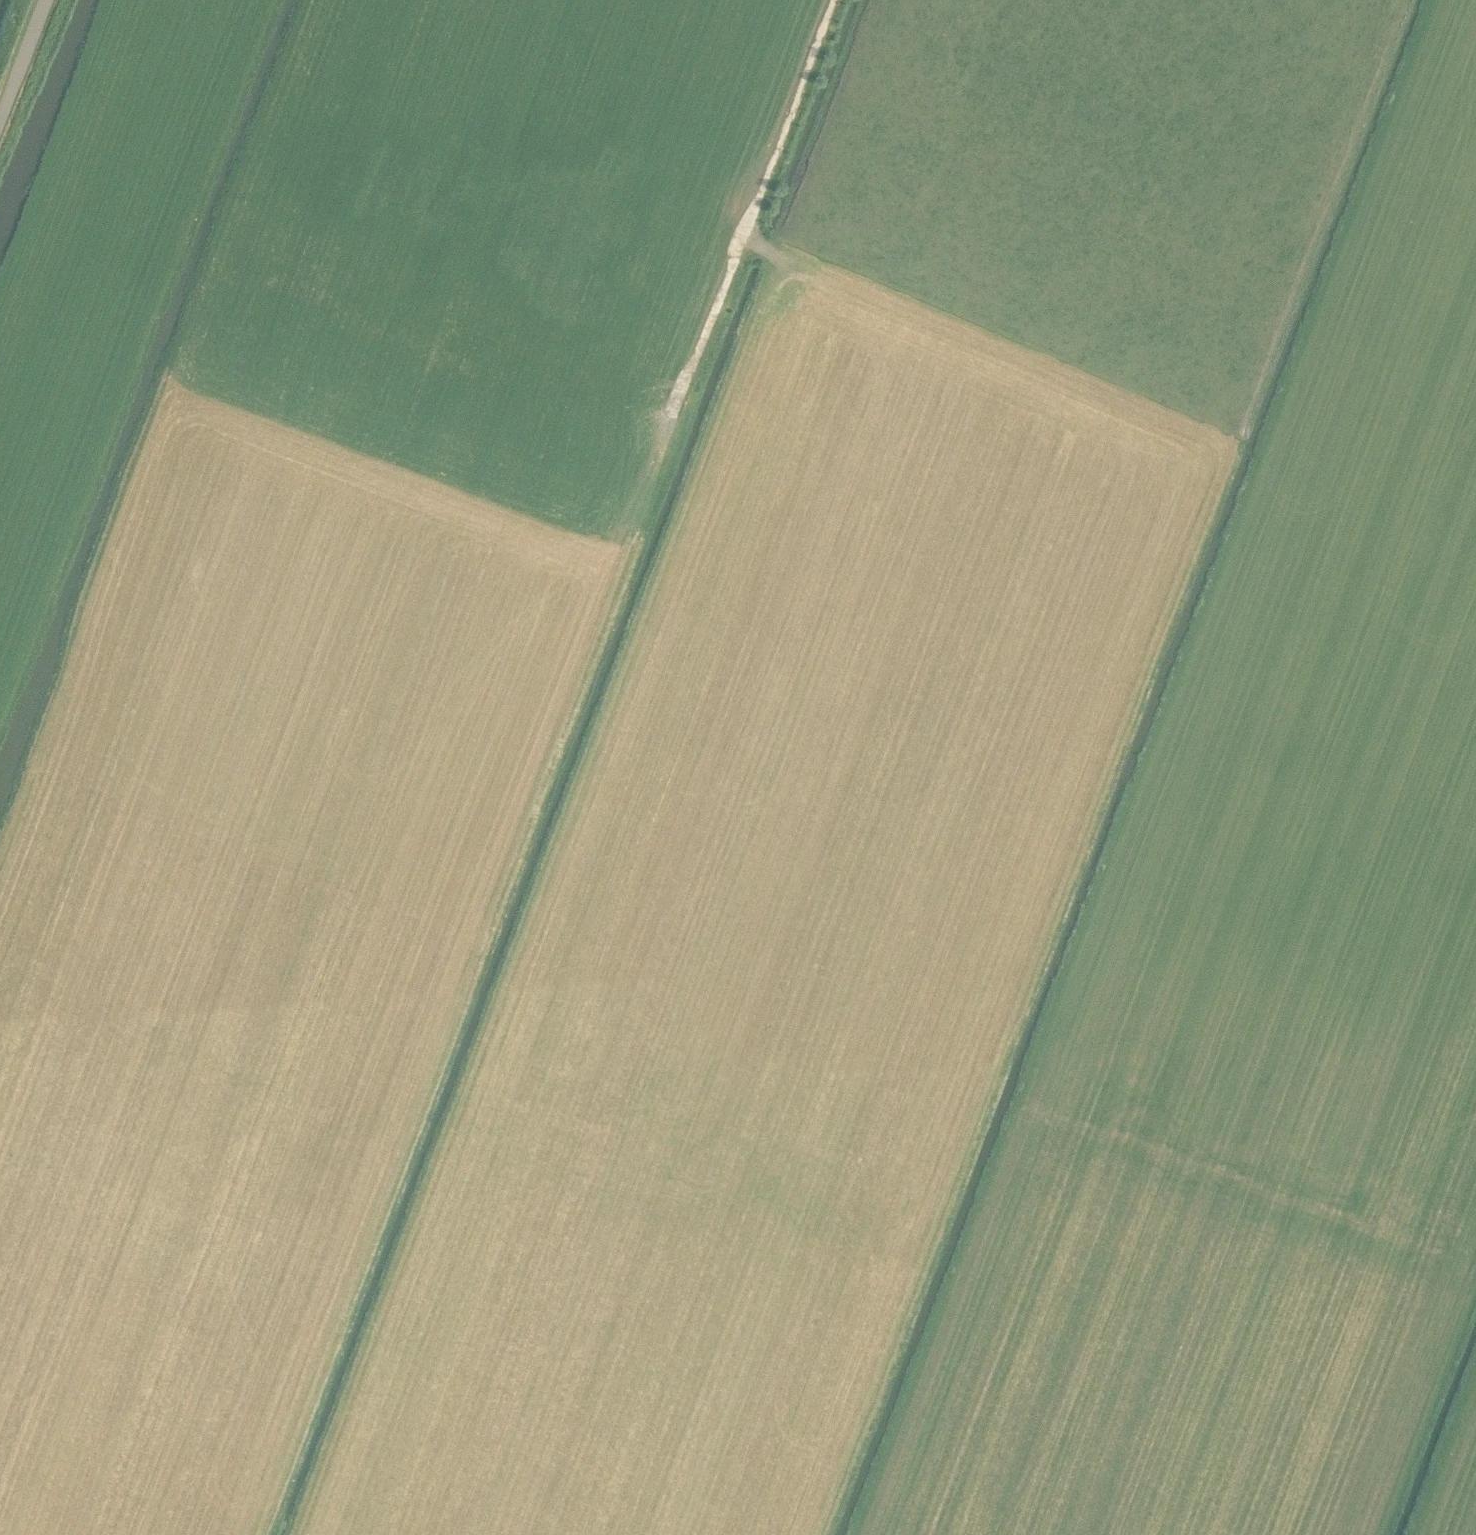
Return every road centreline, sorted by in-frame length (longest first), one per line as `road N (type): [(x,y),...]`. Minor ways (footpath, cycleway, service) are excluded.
road 1 (unclassified): [(0,118),(45,0)]

